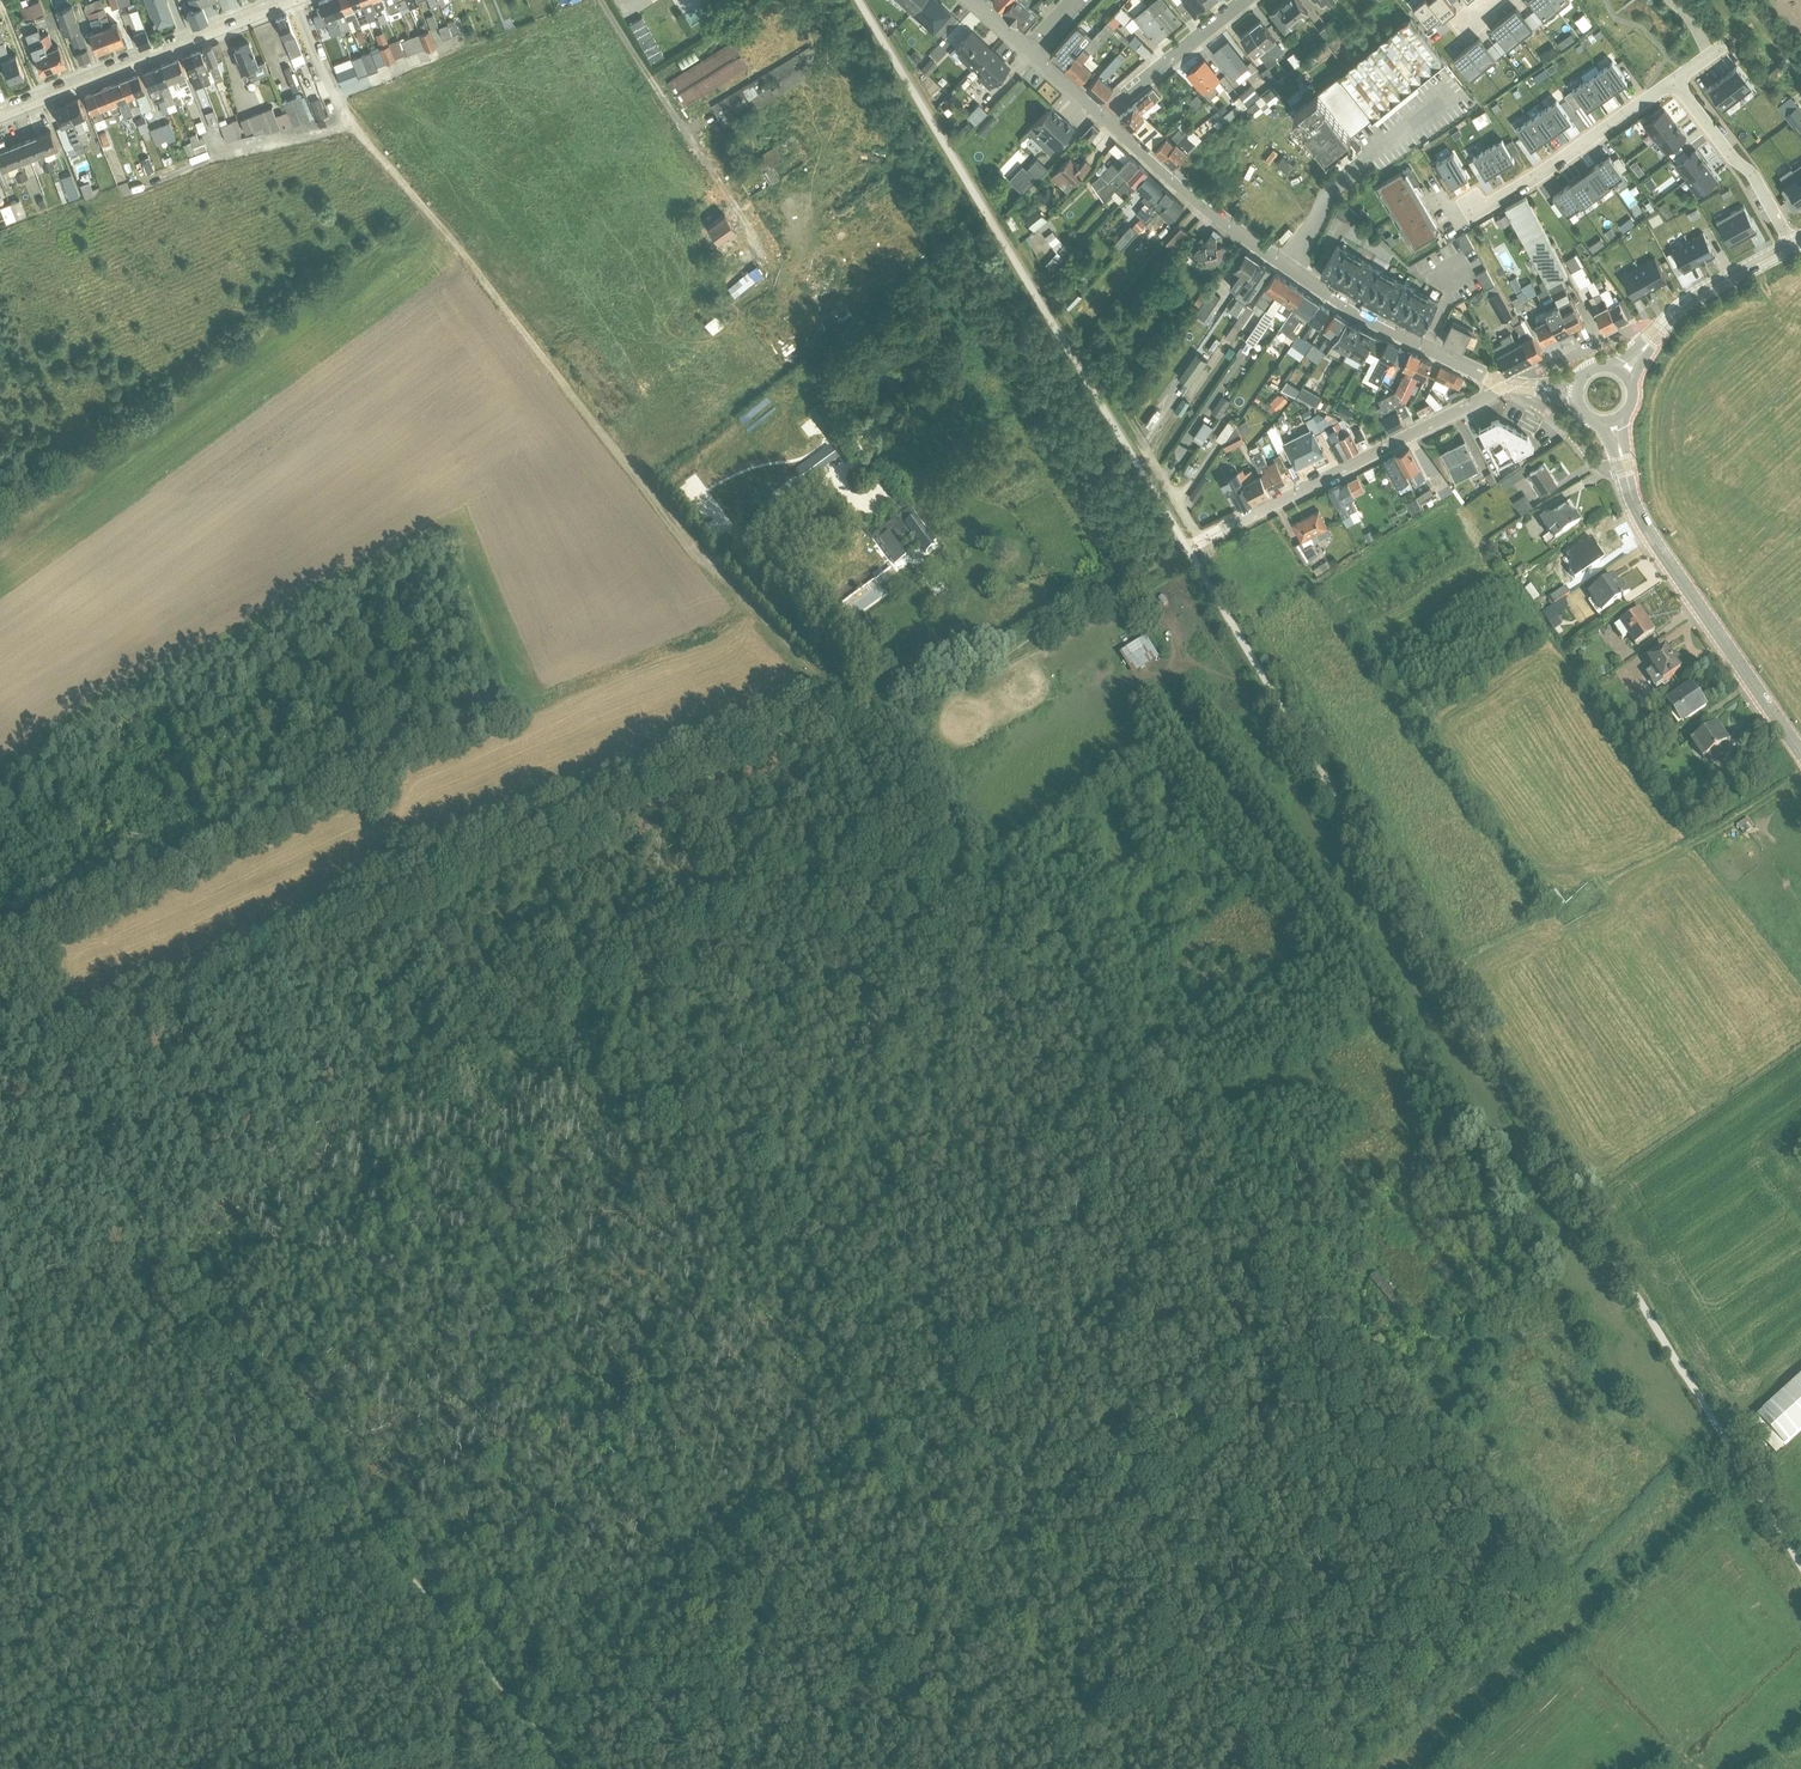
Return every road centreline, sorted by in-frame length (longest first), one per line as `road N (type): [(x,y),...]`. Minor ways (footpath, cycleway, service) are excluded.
road 1 (track): [(351,125),(850,709)]
road 2 (tertiary): [(1509,386),(1386,330),(1289,269),(1183,191),(1102,116)]
road 3 (unclassified): [(1509,386),(1208,540),(1191,531),(1169,491)]
road 4 (tertiary): [(1800,752),(1638,512),(1624,468)]
road 5 (tertiary): [(290,0),(0,116)]
road 6 (unclassified): [(602,0),(768,262)]
road 7 (residential): [(1674,82),(1495,204),(1473,205)]
road 8 (track): [(1169,491),(1068,315)]
road 9 (residential): [(1791,246),(1752,176),(1674,82)]
road 10 (residential): [(1102,116),(1246,0)]
road 11 (residential): [(1659,332),(1630,331),(1509,386)]
road 12 (tertiary): [(1659,332),(1696,298),(1791,246)]
road 13 (unclassified): [(215,140),(220,154),(351,125)]
road 14 (unclassified): [(459,40),(337,98)]
road 15 (residential): [(1526,389),(1601,469),(1624,468)]

